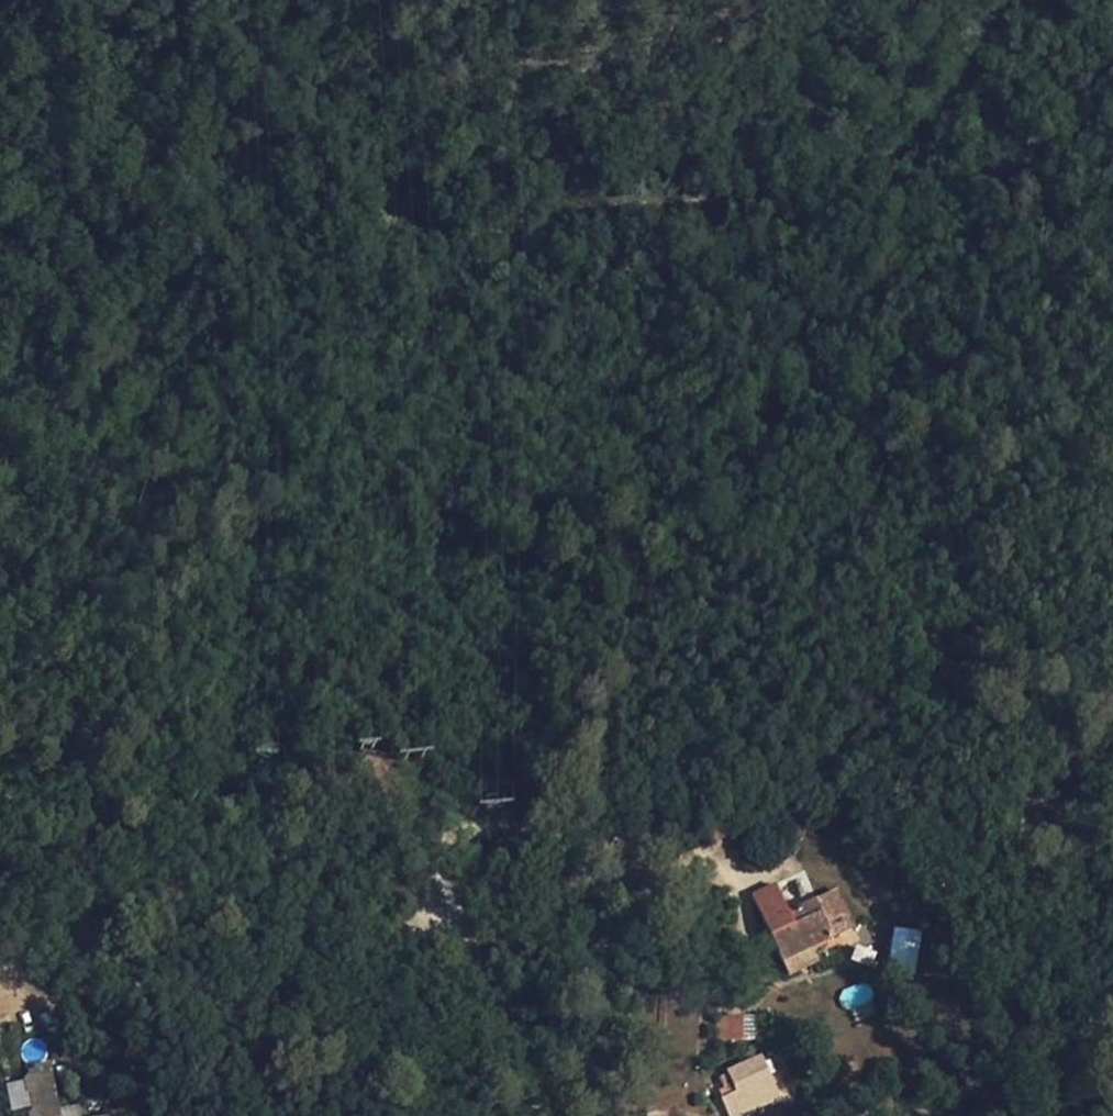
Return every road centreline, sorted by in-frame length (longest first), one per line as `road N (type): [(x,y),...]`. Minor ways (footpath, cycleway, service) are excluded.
road 1 (residential): [(564,1115),(504,952),(536,818),(703,815)]

